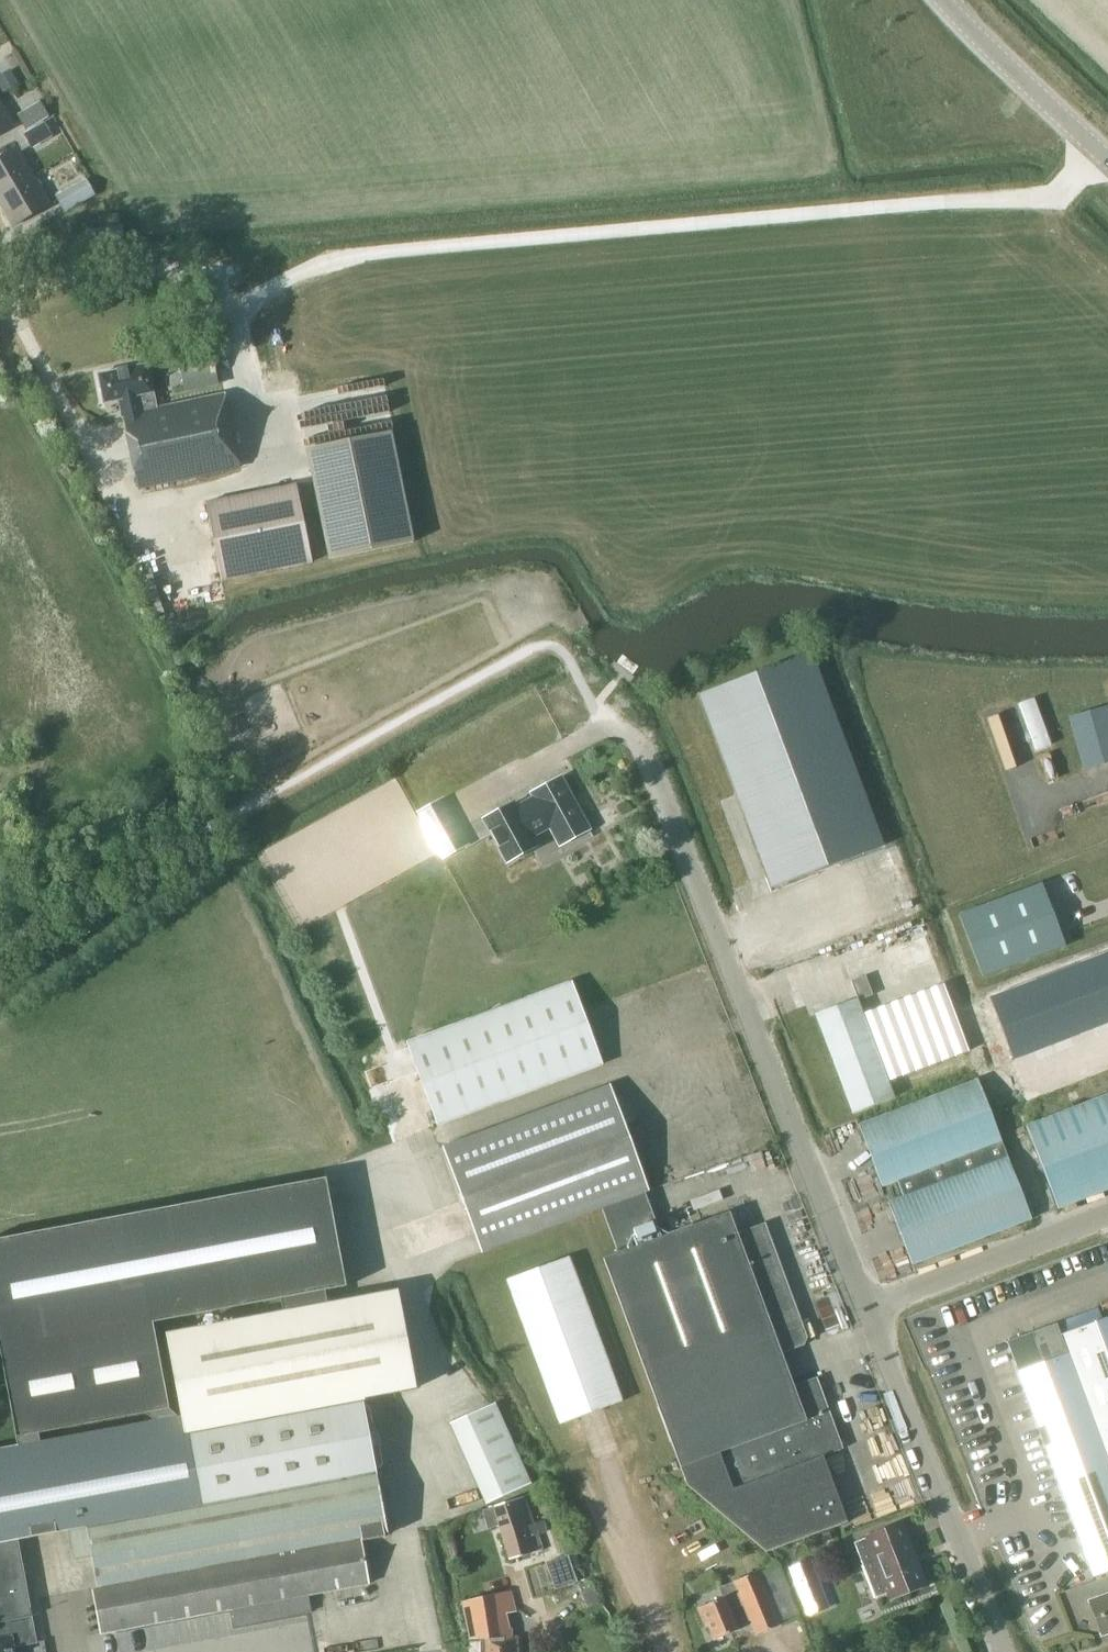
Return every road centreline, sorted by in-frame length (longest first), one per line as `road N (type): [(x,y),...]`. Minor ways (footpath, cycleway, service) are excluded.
road 1 (track): [(0,288),(153,267),(188,277),(227,305),(338,254),(974,195),(1046,200),(1105,157)]
road 2 (unclassified): [(865,1309),(639,747),(627,731),(605,724)]
road 3 (unclassified): [(1001,1651),(865,1309)]
road 4 (unclassified): [(865,1309),(1107,1213)]
road 5 (secondary): [(944,0),(1107,160)]

